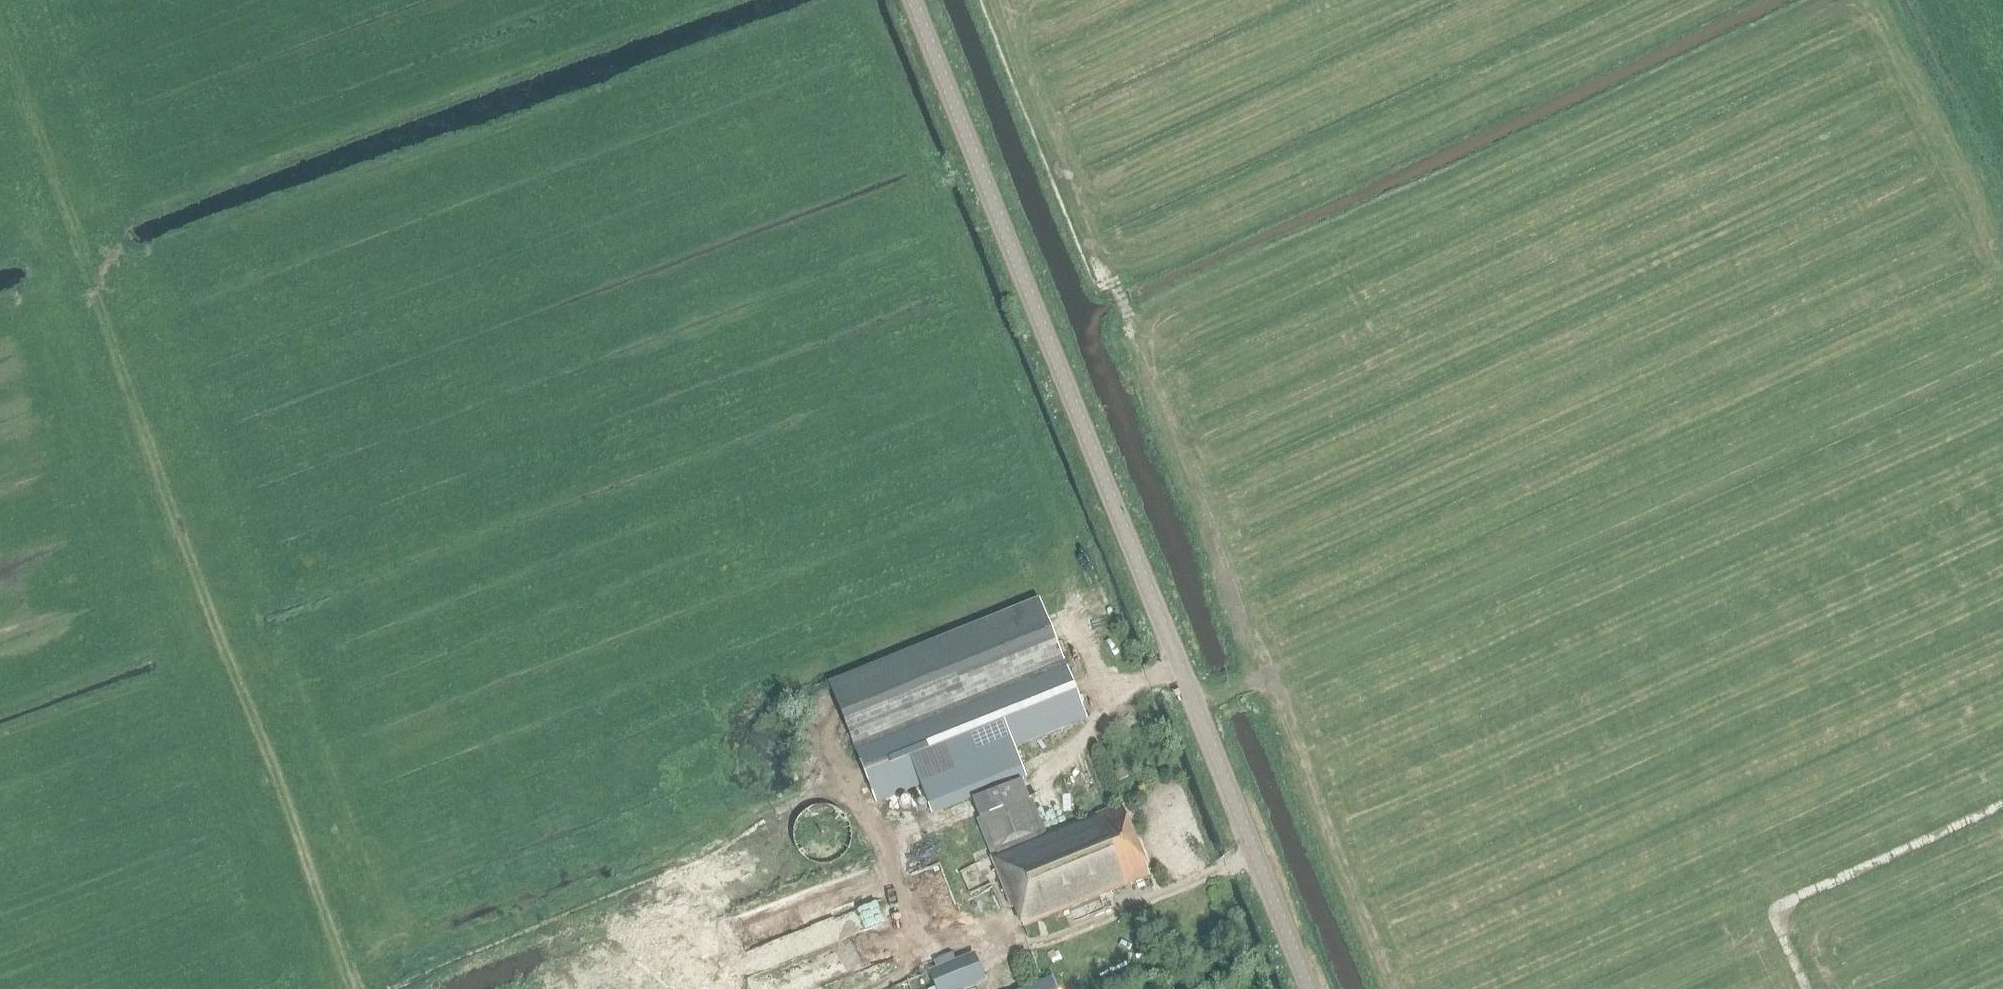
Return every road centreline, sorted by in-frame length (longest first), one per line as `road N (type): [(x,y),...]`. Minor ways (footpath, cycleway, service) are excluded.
road 1 (tertiary): [(1309,988),(913,0)]

